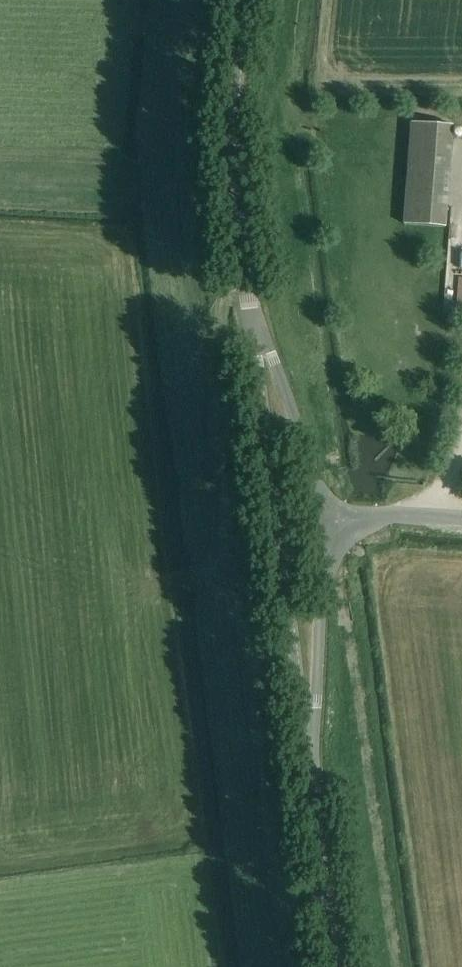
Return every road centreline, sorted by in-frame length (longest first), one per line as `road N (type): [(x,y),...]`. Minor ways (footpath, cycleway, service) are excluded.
road 1 (unclassified): [(309,785),(248,303)]
road 2 (unclassified): [(248,303),(233,92),(243,0)]
road 3 (unclassified): [(309,785),(332,519)]
road 4 (unclassified): [(332,519),(248,303)]
road 5 (unclassified): [(333,966),(309,785)]
road 6 (unclassified): [(332,519),(461,529)]

